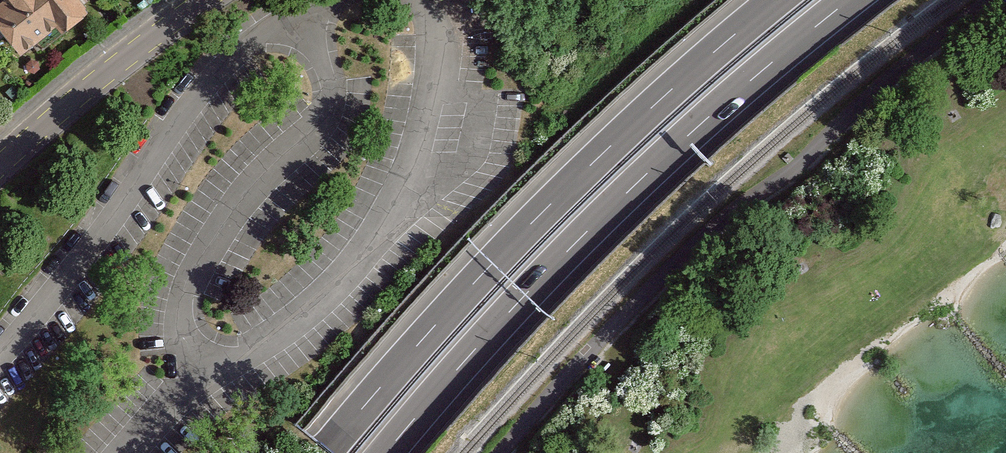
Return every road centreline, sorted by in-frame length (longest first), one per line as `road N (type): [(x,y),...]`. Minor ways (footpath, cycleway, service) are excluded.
road 1 (motorway): [(393,452),(625,199),(855,0)]
road 2 (motorway): [(782,0),(534,224),(324,452)]
road 3 (primary): [(207,0),(0,164)]

